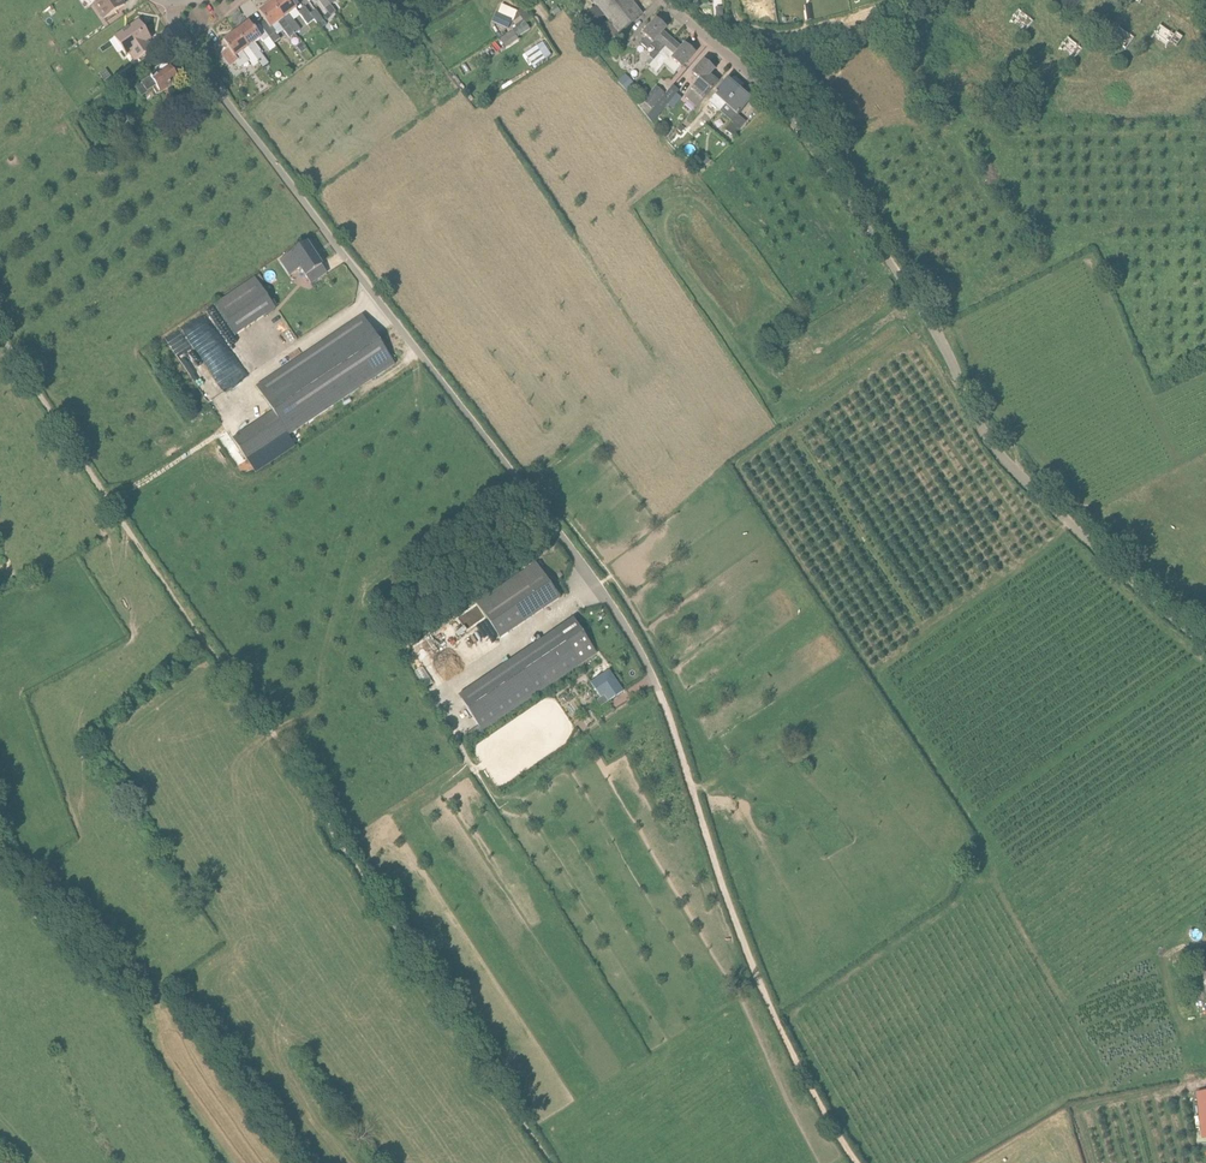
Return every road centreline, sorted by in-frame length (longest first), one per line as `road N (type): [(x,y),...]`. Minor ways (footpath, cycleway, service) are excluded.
road 1 (unclassified): [(858,1162),(812,1089),(745,947),(666,707),(631,635),(237,115)]
road 2 (track): [(550,1162),(308,786),(0,334)]
road 3 (unclassified): [(1205,642),(998,452),(929,319),(799,129)]
road 4 (residential): [(799,129),(664,0)]
road 5 (residential): [(237,115),(174,23),(172,1)]

